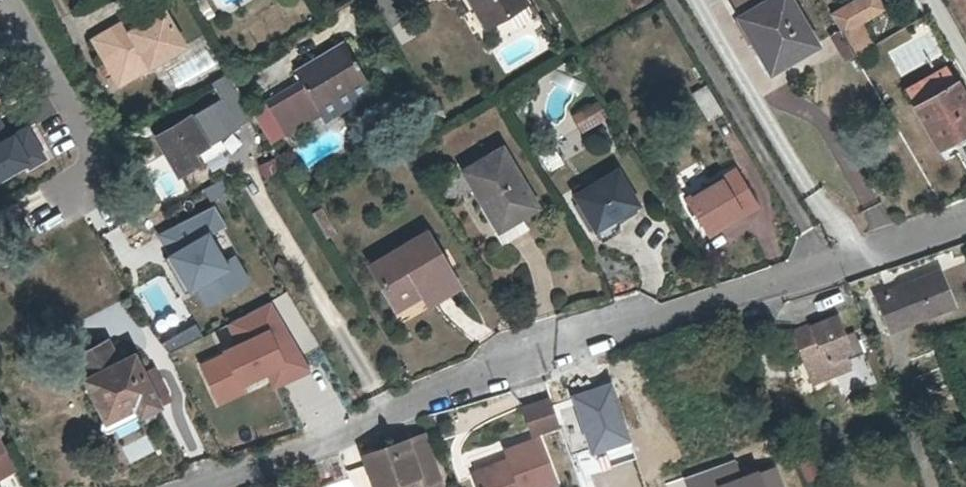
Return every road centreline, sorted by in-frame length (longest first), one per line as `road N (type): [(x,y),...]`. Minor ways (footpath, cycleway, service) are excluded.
road 1 (residential): [(190,486),(831,262)]
road 2 (residential): [(672,0),(831,262)]
road 3 (residential): [(831,262),(965,215)]

